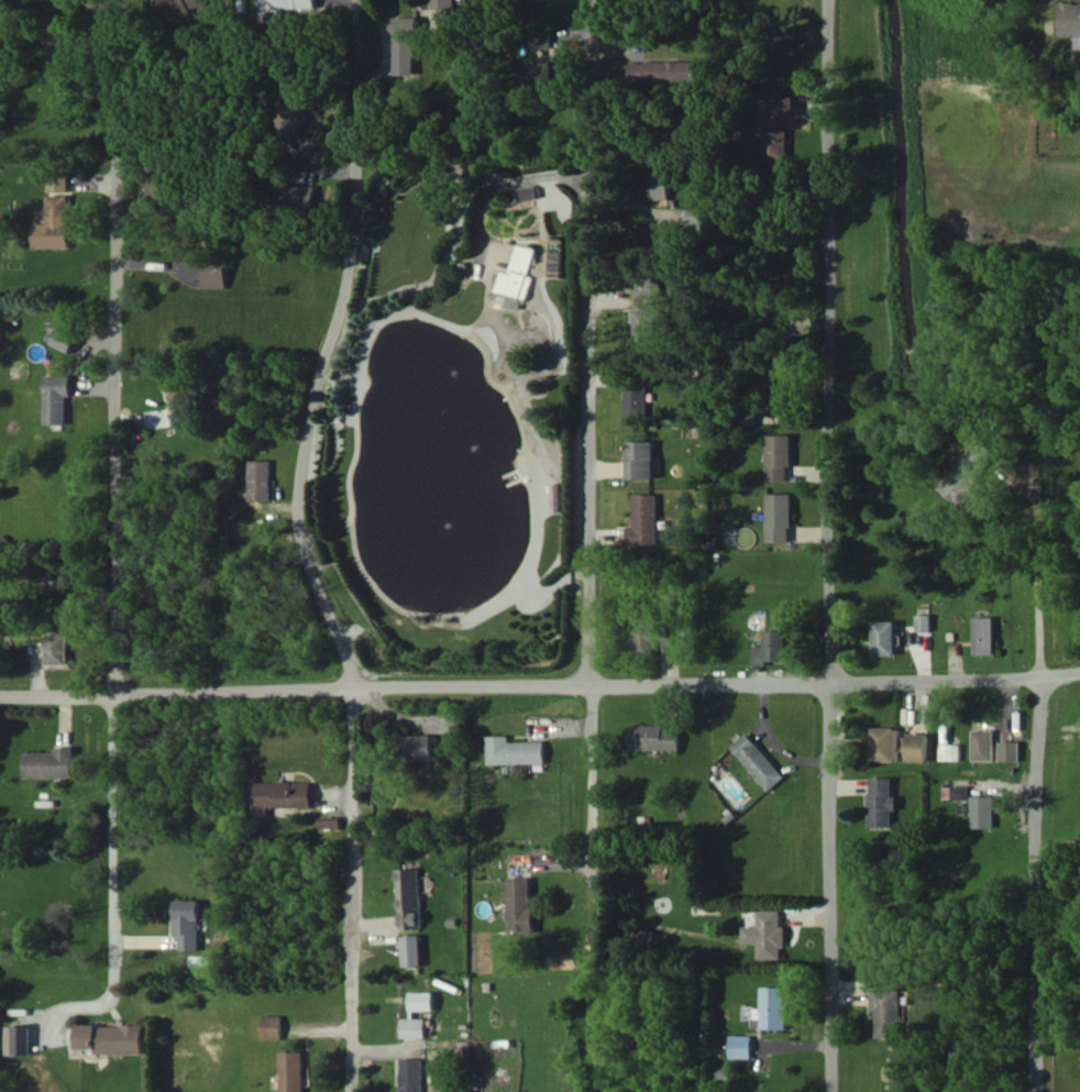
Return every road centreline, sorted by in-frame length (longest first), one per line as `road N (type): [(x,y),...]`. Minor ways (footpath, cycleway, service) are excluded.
road 1 (residential): [(354,0),(352,245),(297,494),(298,532),(355,688),(355,1091)]
road 2 (residential): [(827,0),(833,1091)]
road 3 (residential): [(1079,673),(0,697)]
road 4 (residential): [(115,0),(117,945)]
road 5 (residential): [(591,0),(591,684)]
road 6 (residential): [(996,483),(1039,676),(1037,1091)]

